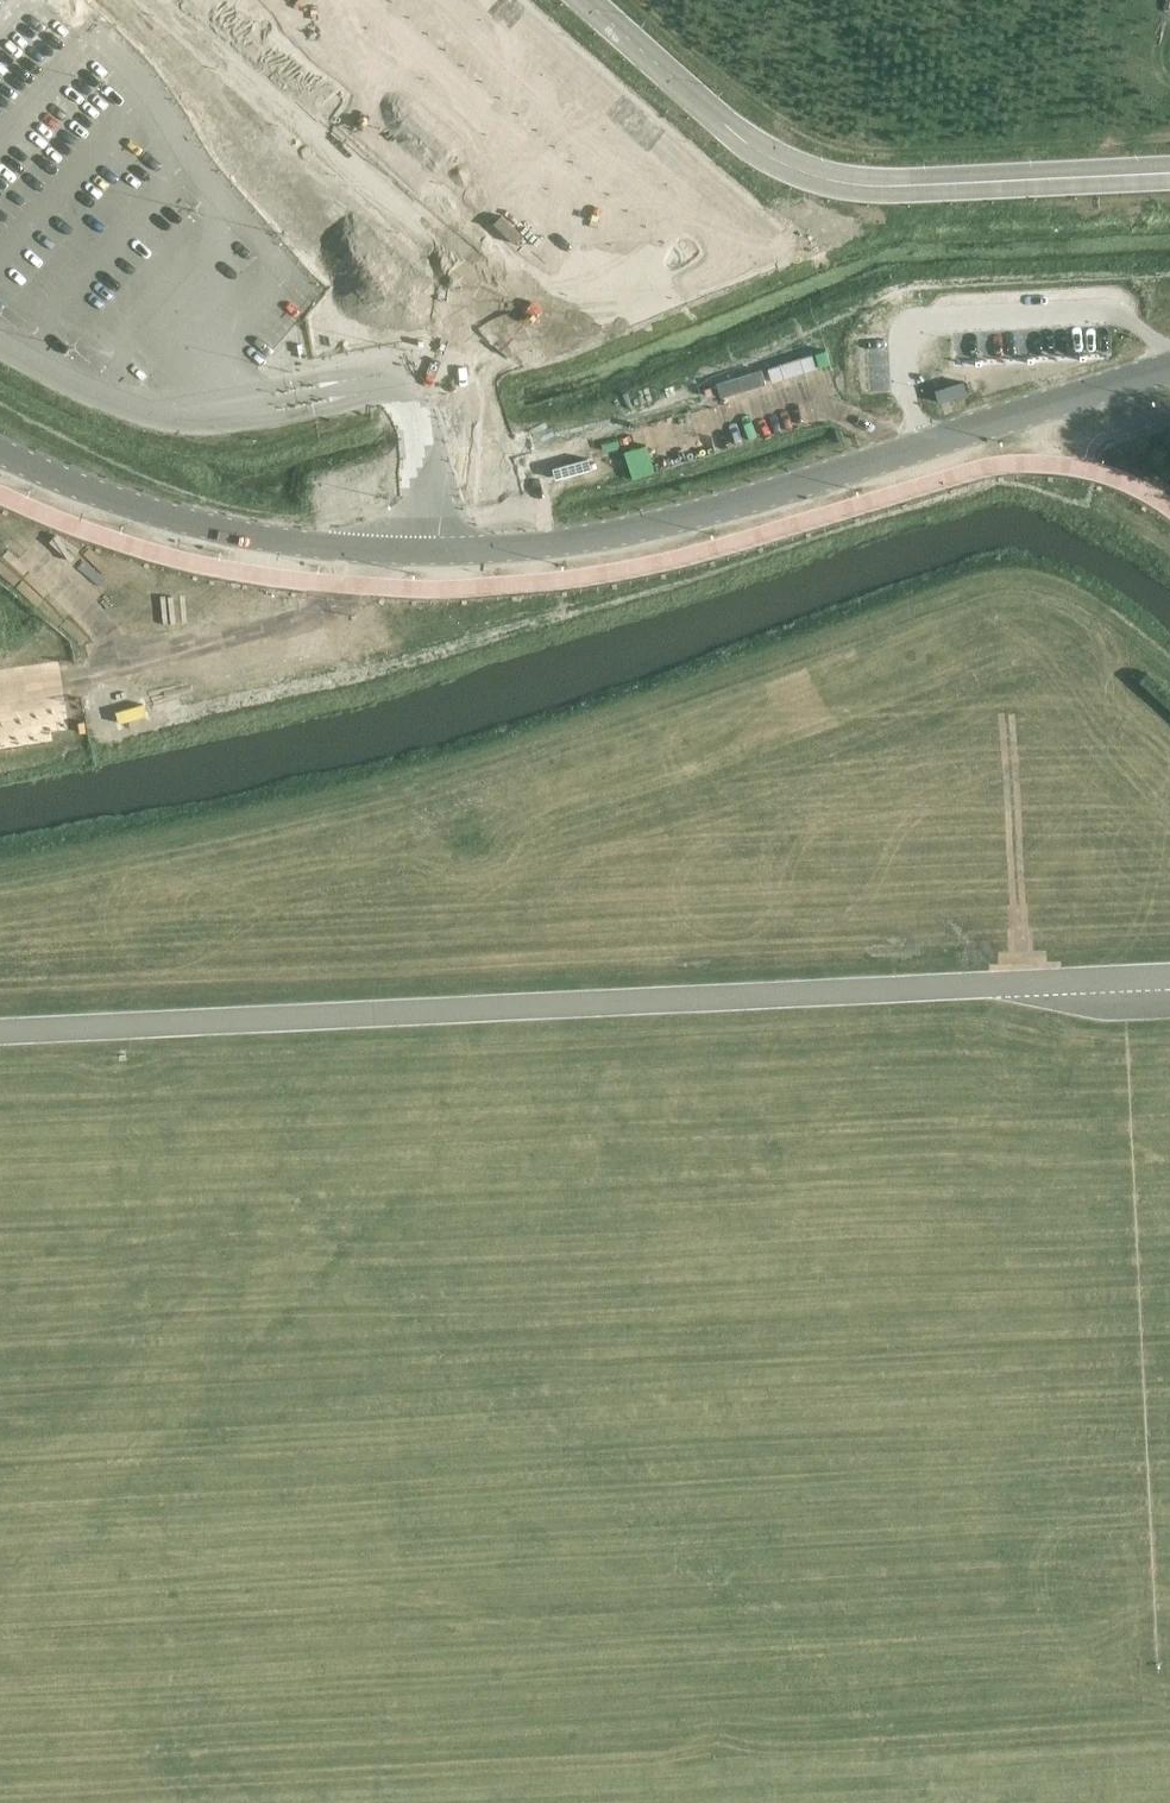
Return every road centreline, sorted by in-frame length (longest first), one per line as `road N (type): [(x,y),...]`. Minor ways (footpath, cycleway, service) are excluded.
road 1 (unclassified): [(0,454),(119,504),(260,540),(368,554),(526,550),(700,516),(1169,368)]

